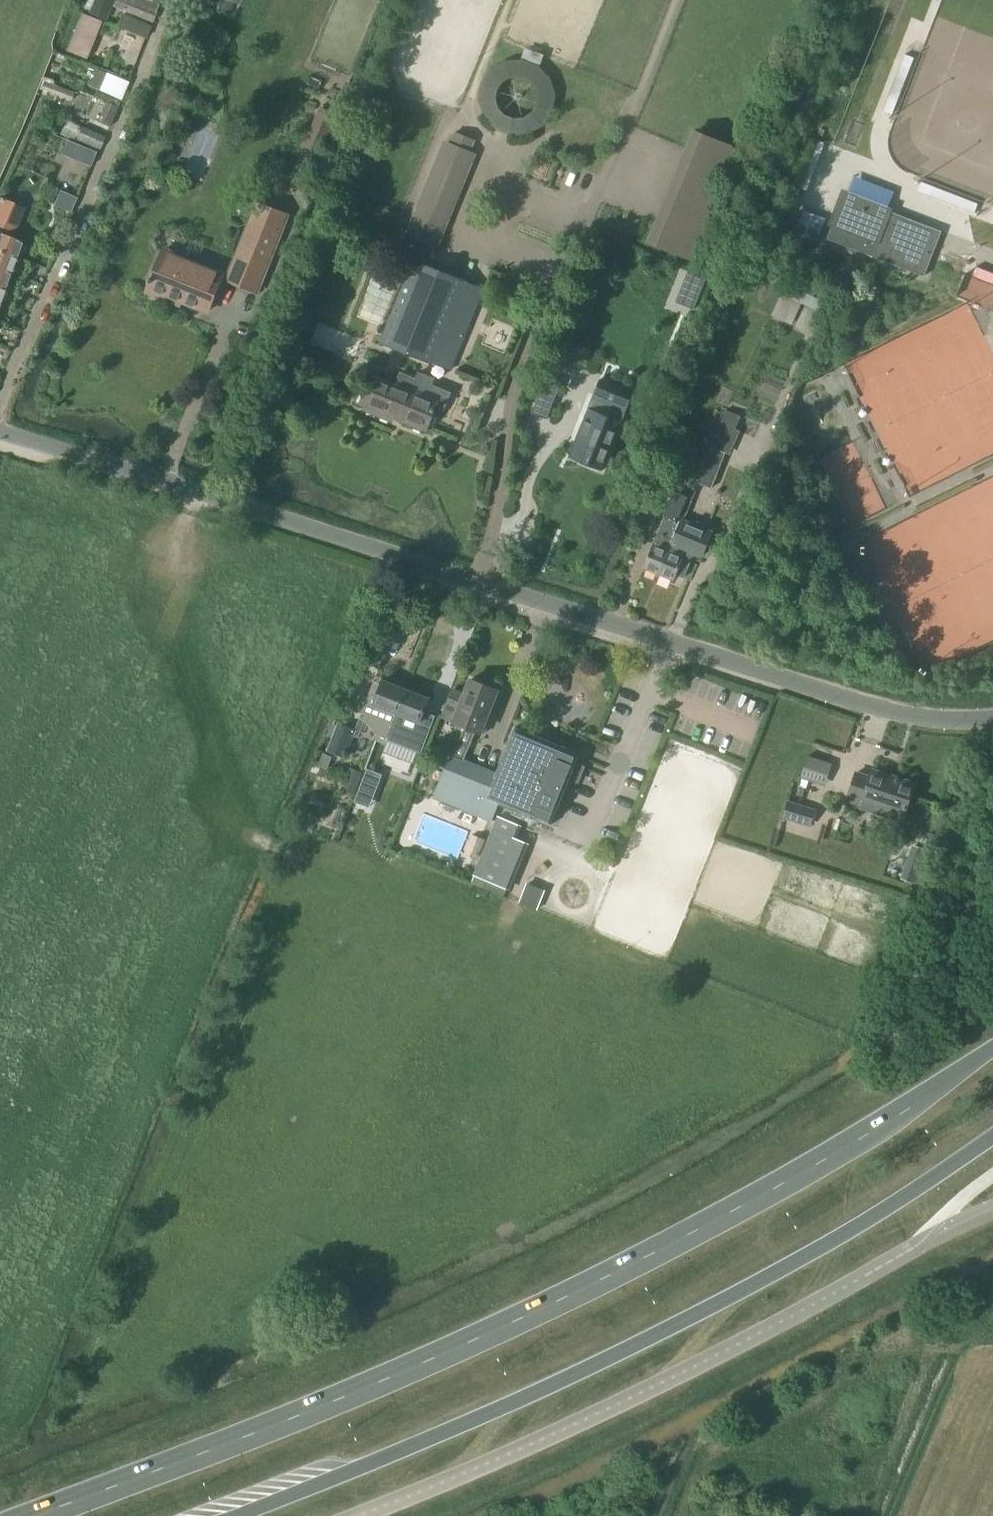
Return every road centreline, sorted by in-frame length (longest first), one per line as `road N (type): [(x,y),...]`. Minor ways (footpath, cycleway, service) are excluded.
road 1 (secondary): [(992,1048),(768,1192),(605,1277),(245,1438),(35,1515)]
road 2 (unclassified): [(992,720),(874,710),(0,435)]
road 3 (secondary): [(235,1515),(560,1381),(738,1293),(992,1137)]

